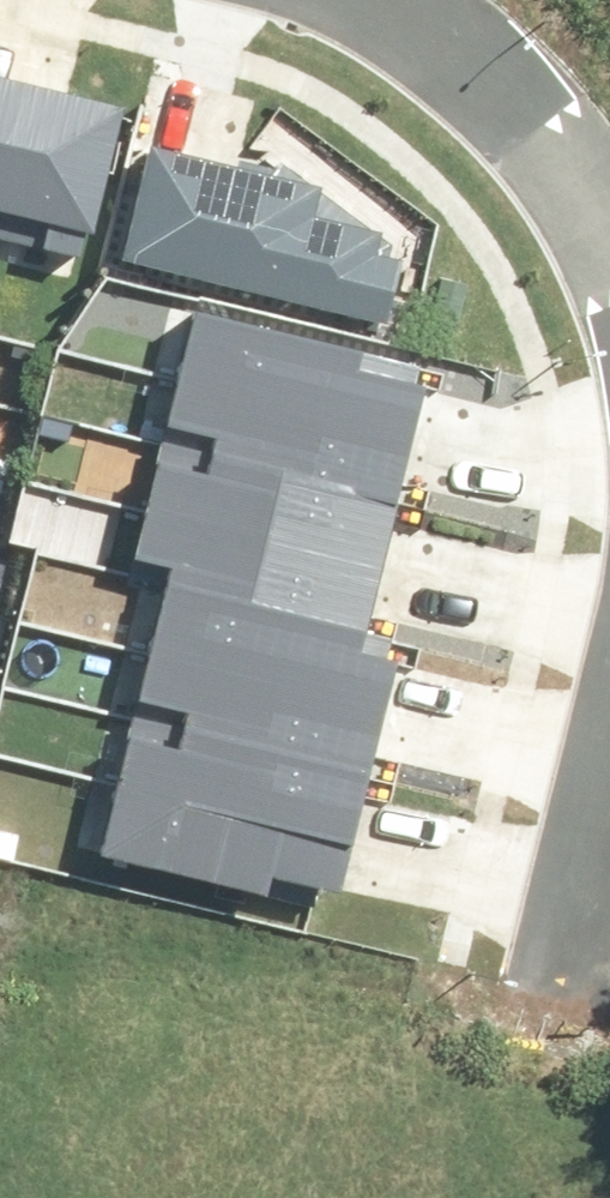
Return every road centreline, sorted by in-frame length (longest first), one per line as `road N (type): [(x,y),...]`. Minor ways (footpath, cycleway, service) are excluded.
road 1 (residential): [(346,0),(485,89),(609,241)]
road 2 (residential): [(609,782),(564,978)]

